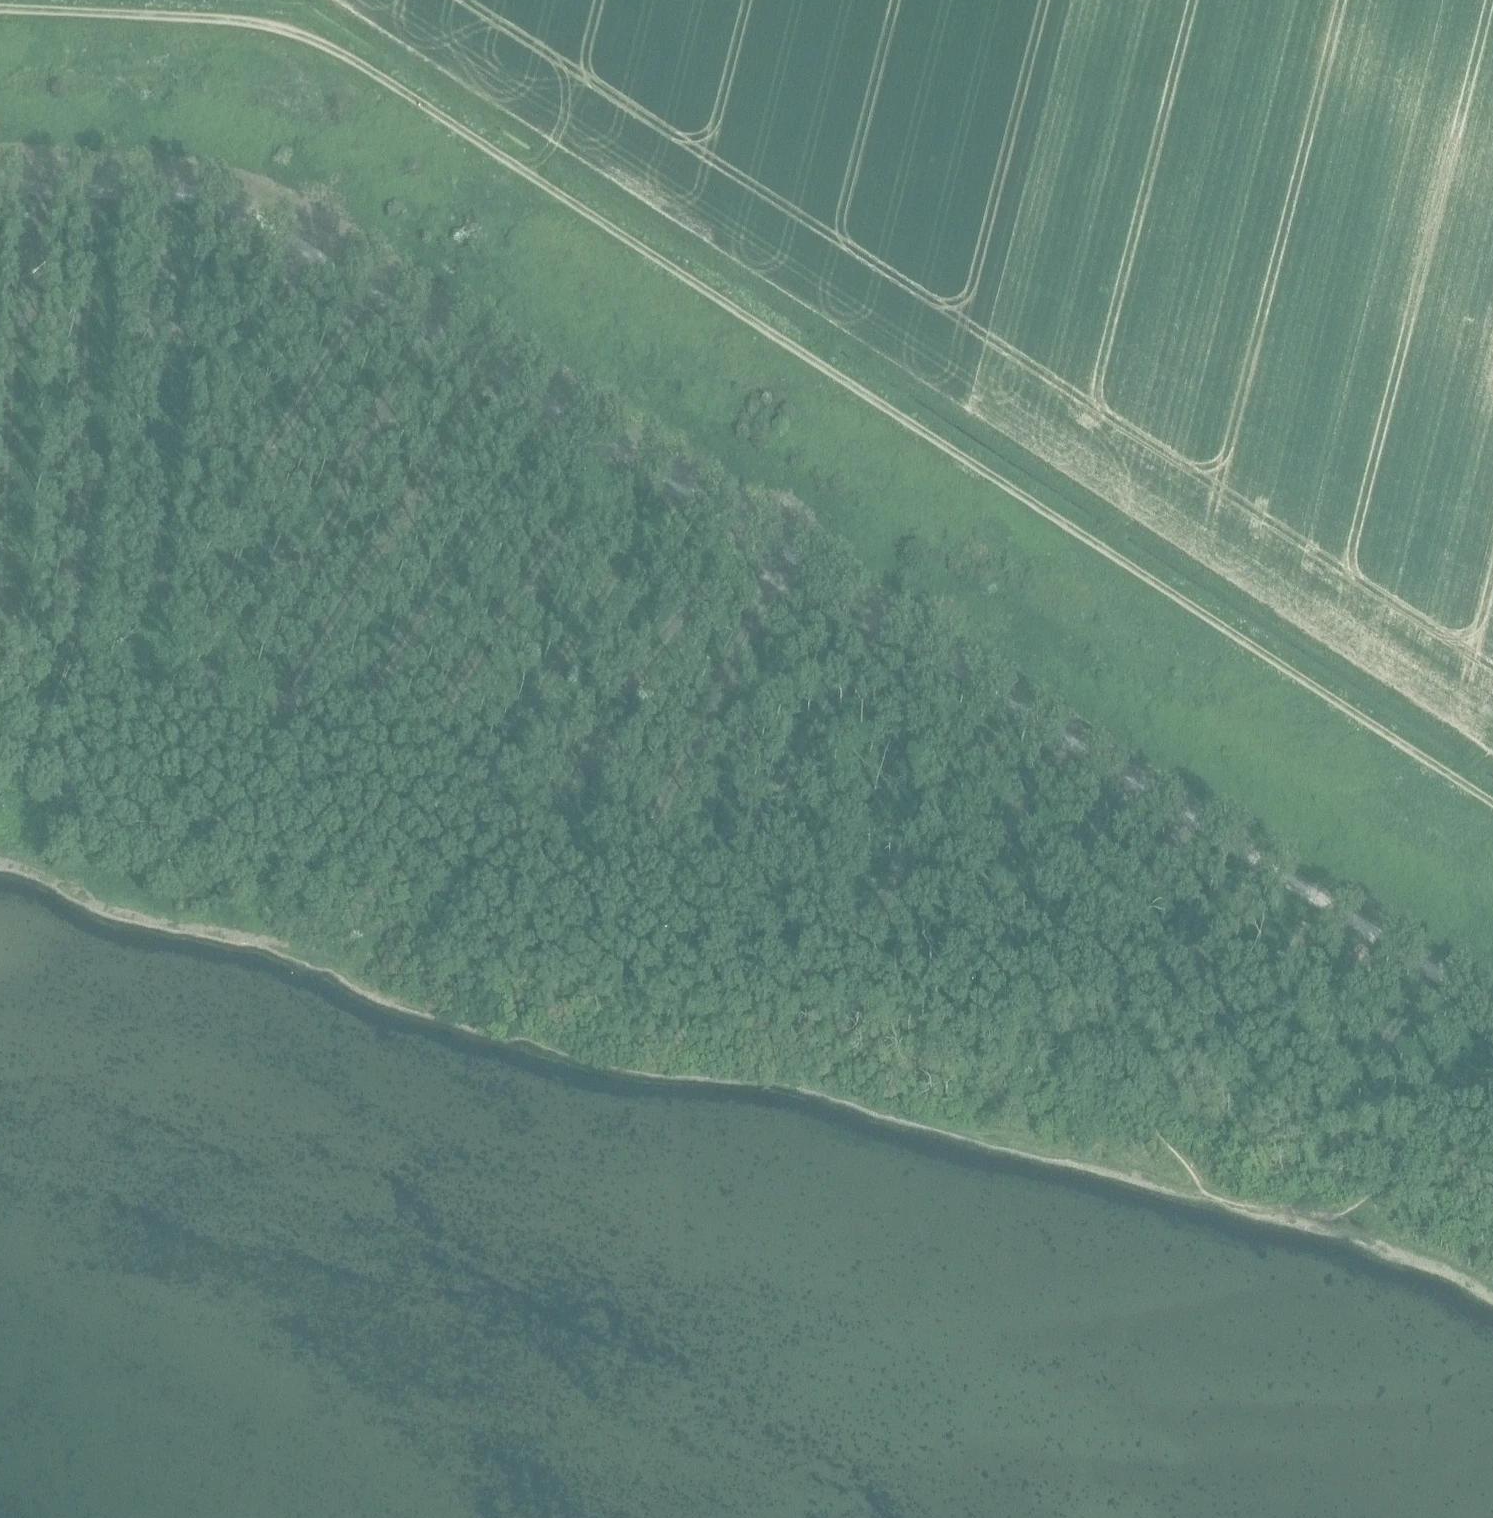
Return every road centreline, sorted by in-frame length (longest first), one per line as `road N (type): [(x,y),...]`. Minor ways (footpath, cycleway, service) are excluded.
road 1 (track): [(1492,1007),(636,452),(253,216),(174,194),(0,183)]
road 2 (track): [(0,9),(249,20),(309,38),(376,73),(1492,801)]

